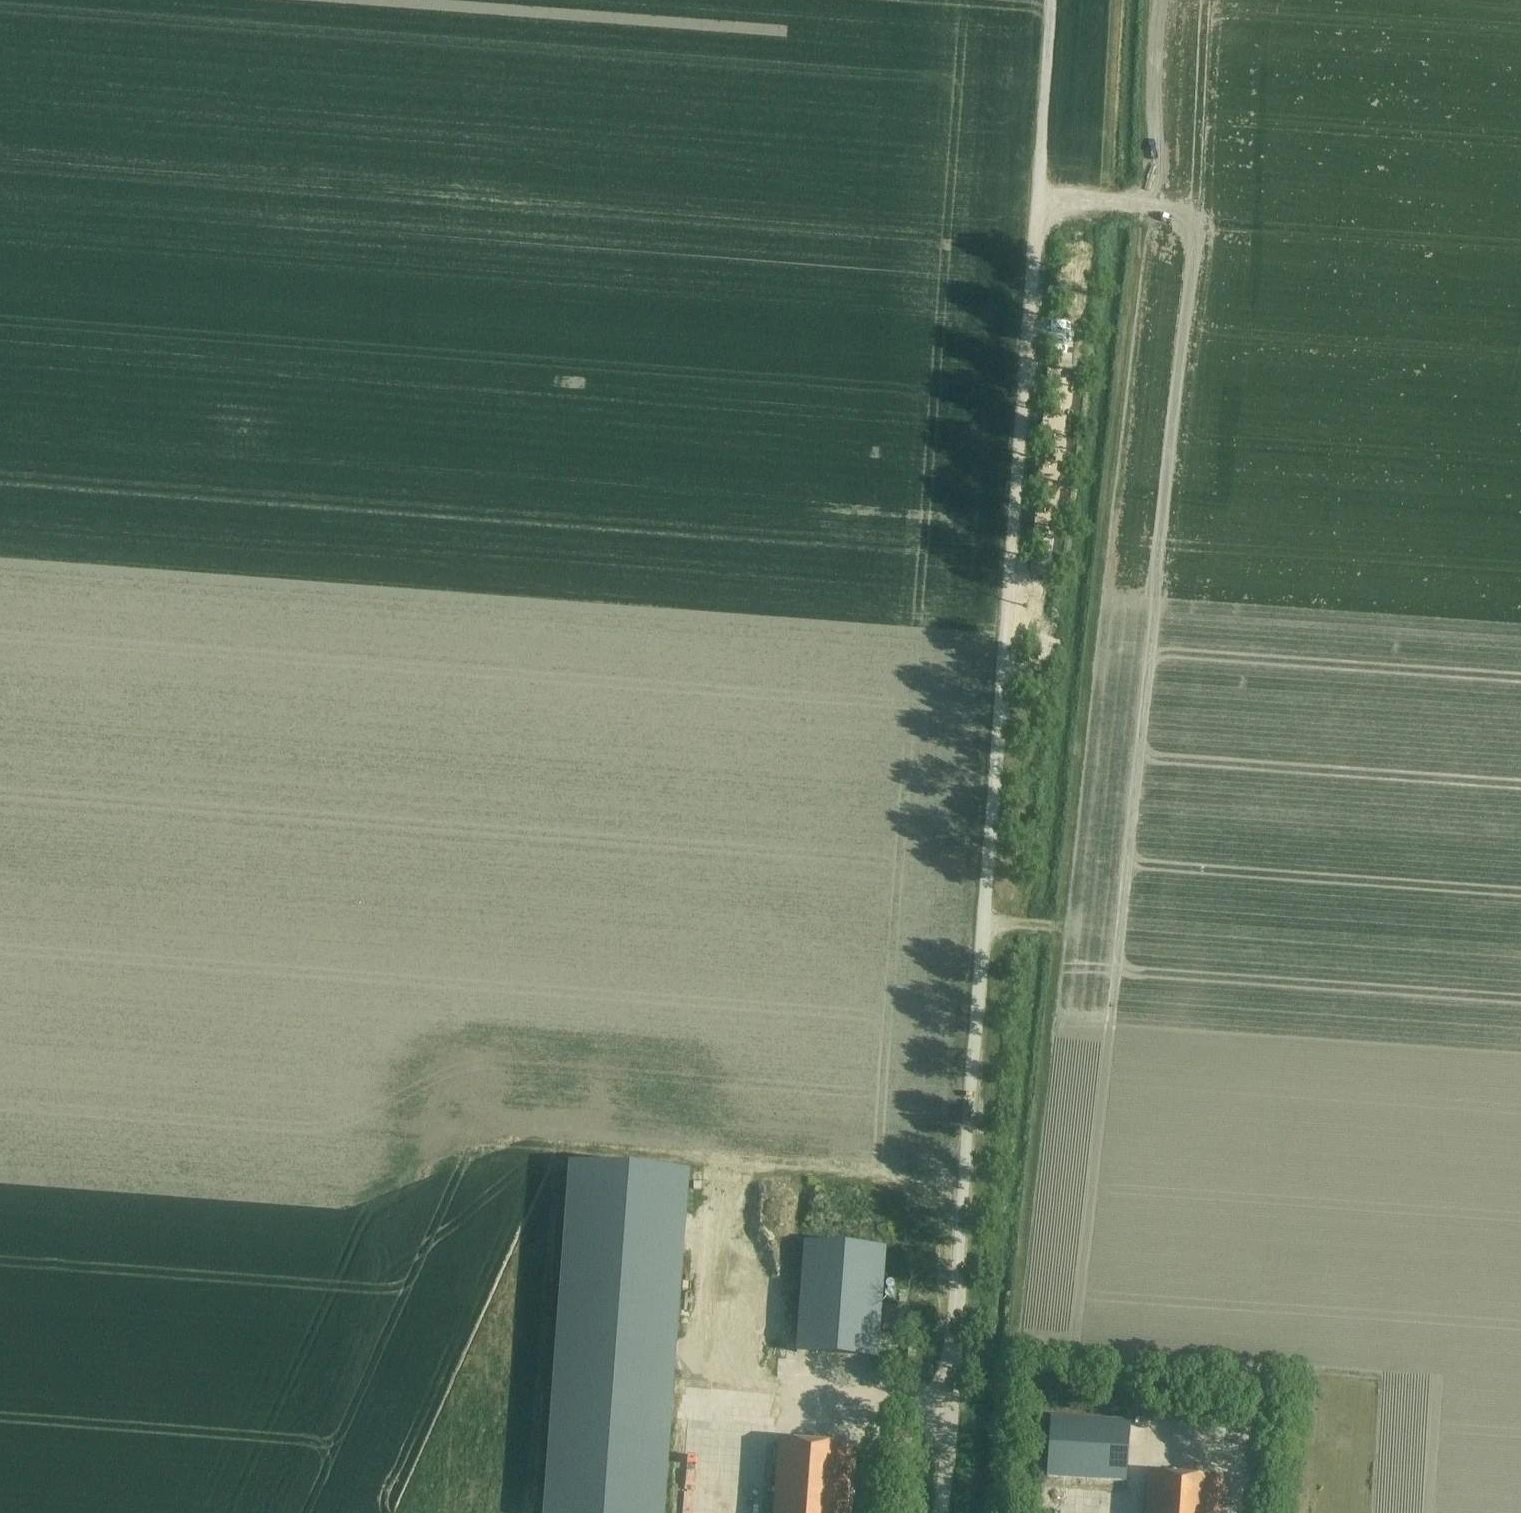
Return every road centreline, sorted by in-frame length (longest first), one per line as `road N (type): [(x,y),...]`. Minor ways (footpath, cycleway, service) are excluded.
road 1 (unclassified): [(940,1512),(1051,0)]

